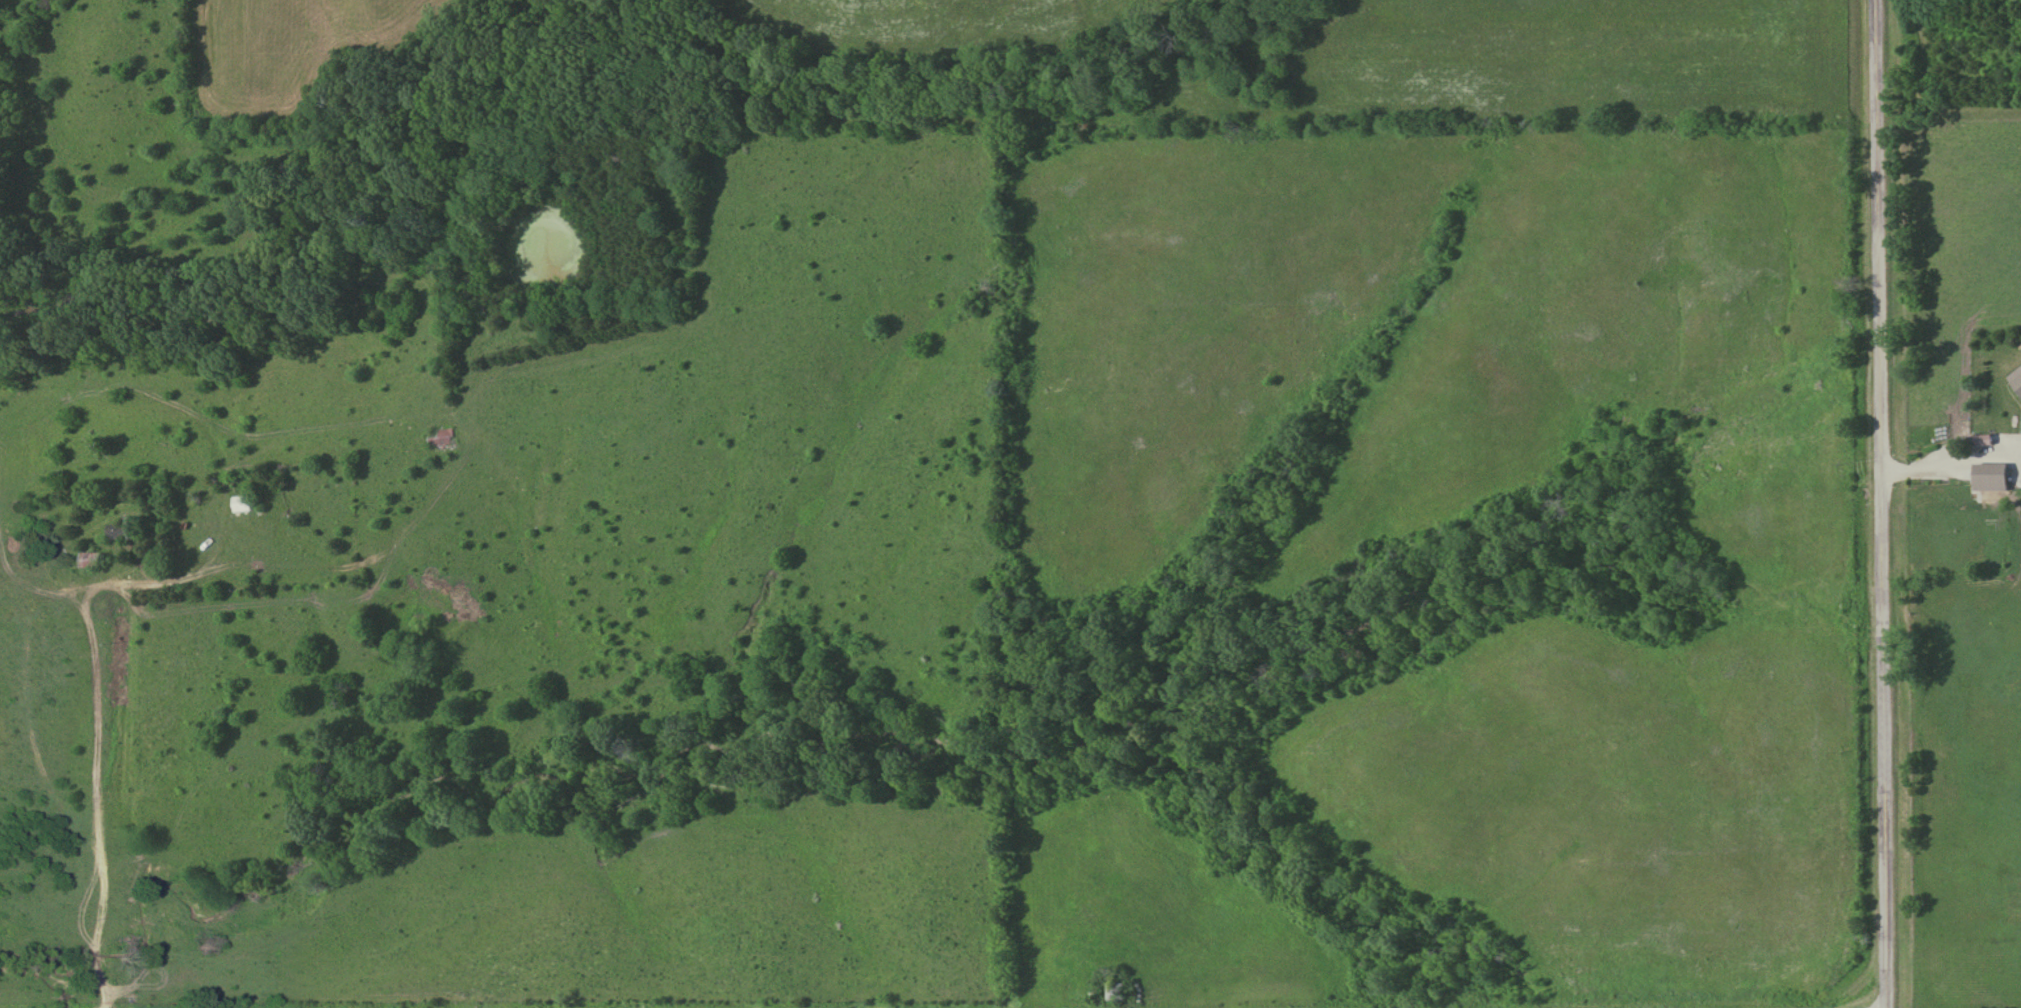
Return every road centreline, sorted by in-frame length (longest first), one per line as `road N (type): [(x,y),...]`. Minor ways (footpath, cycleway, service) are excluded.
road 1 (tertiary): [(1884,1007),(1875,0)]

